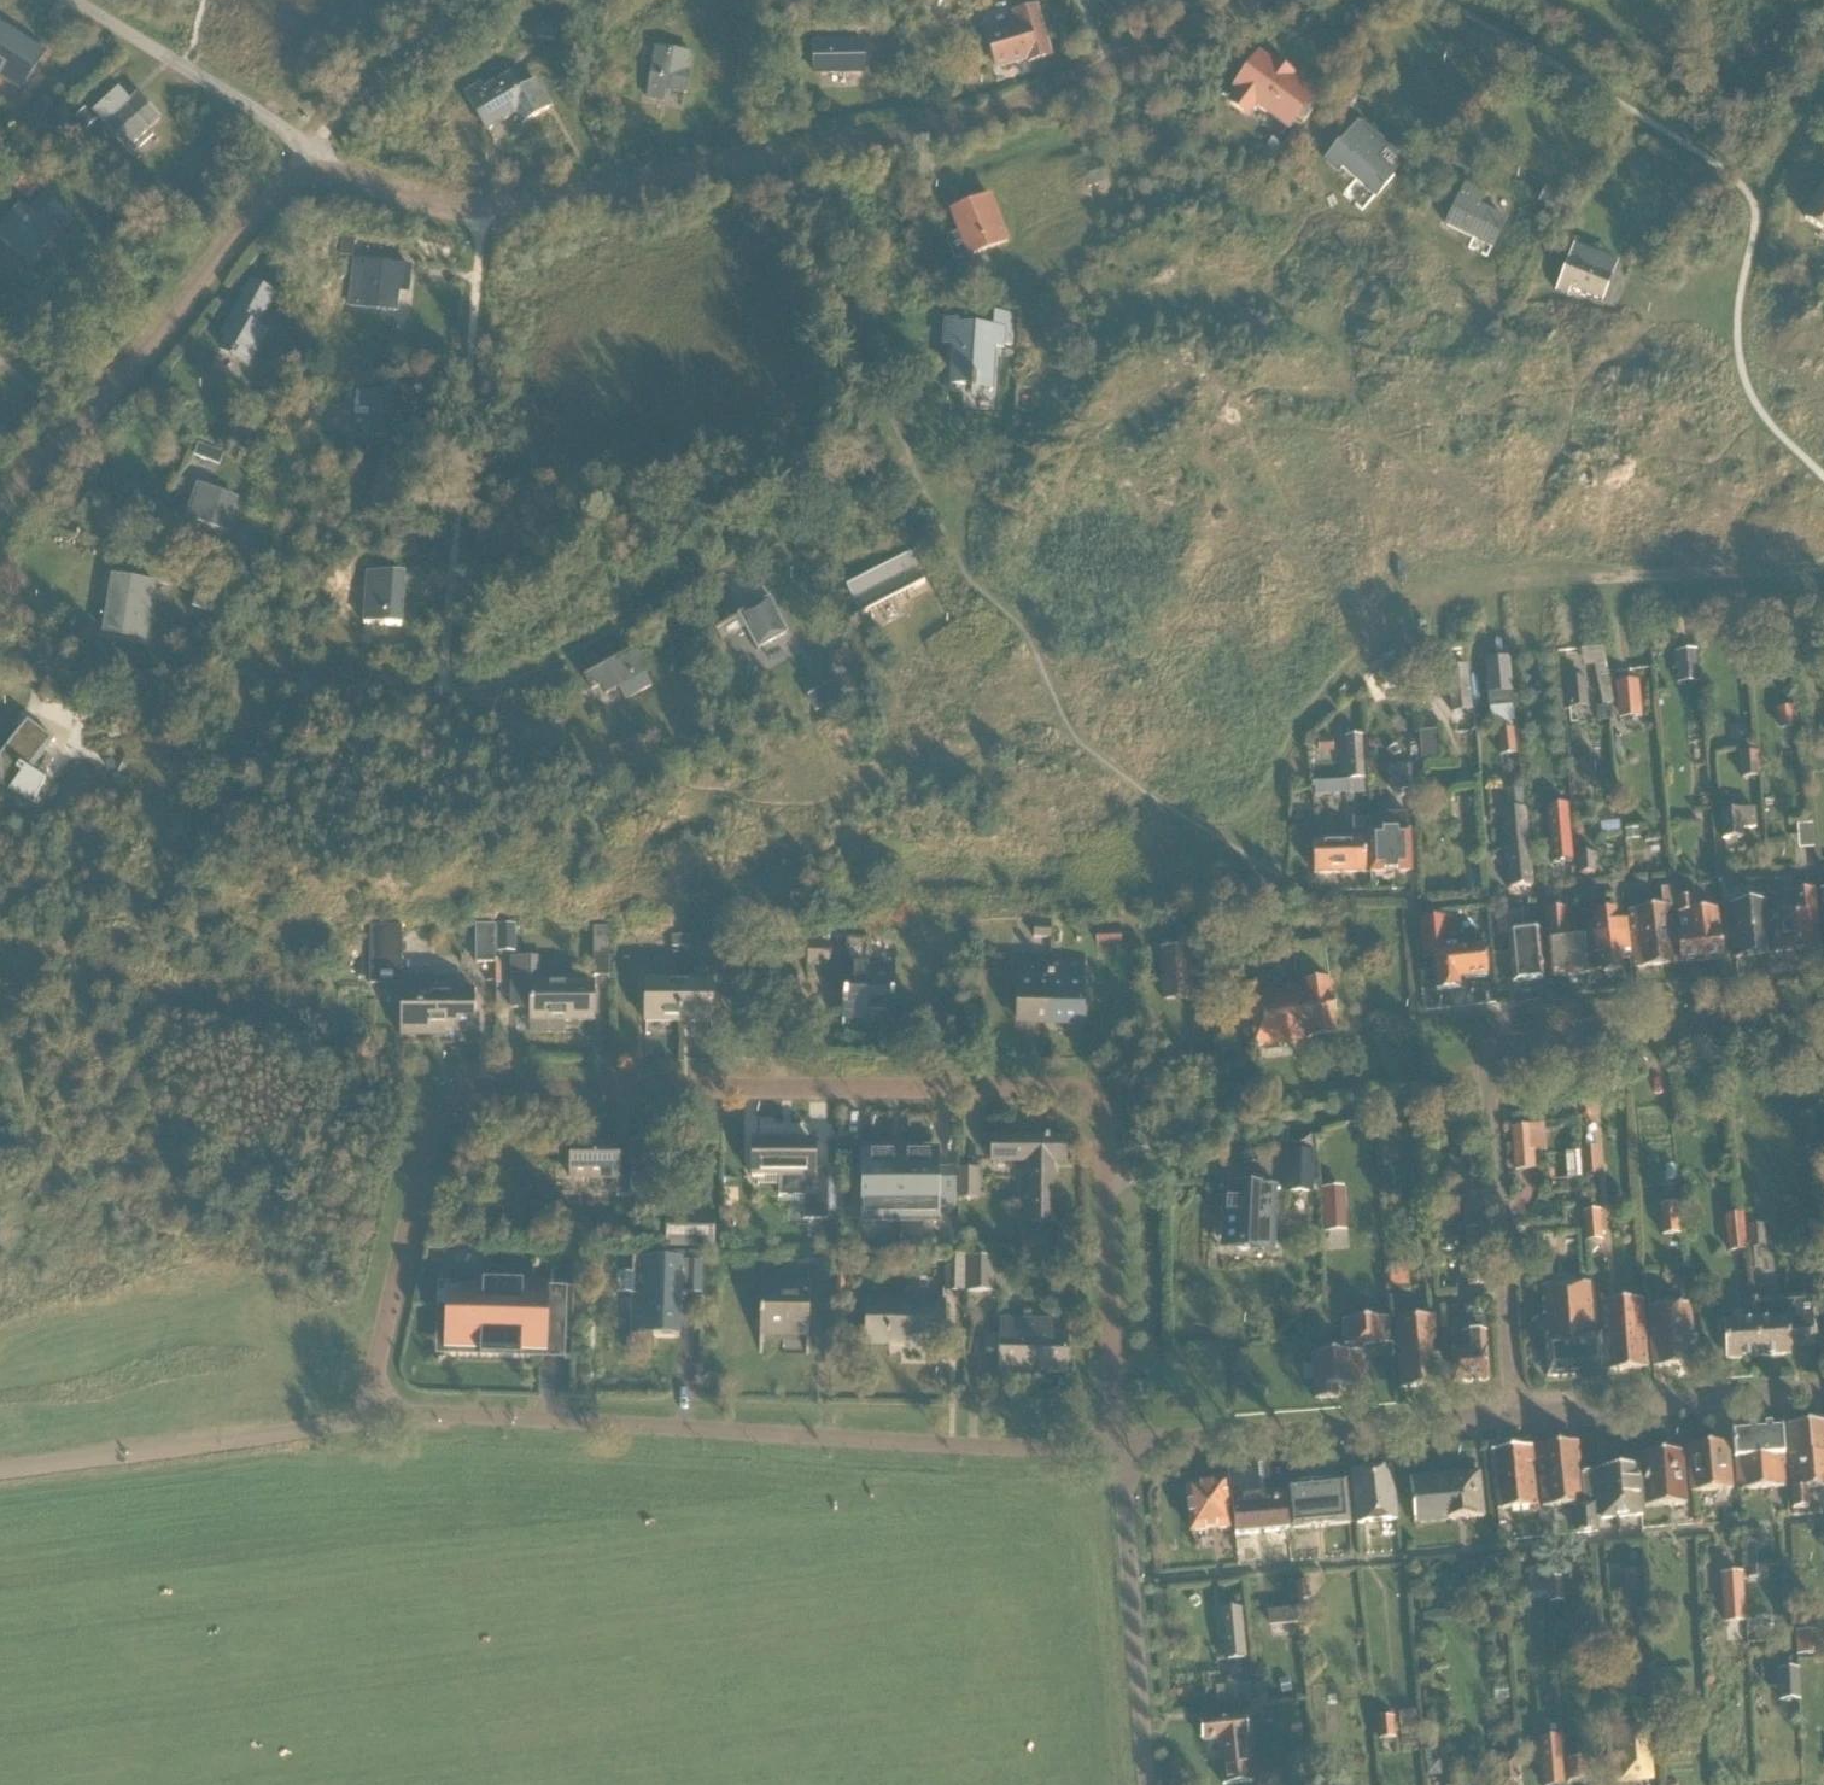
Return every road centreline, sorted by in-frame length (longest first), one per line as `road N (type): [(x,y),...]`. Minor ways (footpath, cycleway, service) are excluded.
road 1 (residential): [(368,1424),(427,1154),(452,1098),(470,1088),(1070,1089),(1090,1102),(1106,1154),(1120,1448)]
road 2 (residential): [(321,172),(476,221),(981,117),(1259,0)]
road 3 (unclassified): [(368,1424),(530,1422),(958,1447),(1120,1448)]
road 4 (residential): [(1515,1414),(1486,1082),(1510,1049),(1823,1008)]
road 5 (residential): [(0,525),(293,177),(321,172)]
road 6 (unclassified): [(1120,1448),(1515,1414)]
road 7 (unclassified): [(0,1473),(368,1424)]
road 8 (residential): [(1442,0),(1662,130),(1754,199)]
road 9 (unclassified): [(1147,1784),(1120,1448)]
road 10 (unclassified): [(1515,1414),(1823,1391)]
road 11 (residential): [(71,0),(288,131),(321,172)]
road 12 (track): [(310,155),(447,0)]
road 13 (track): [(1754,199),(1823,96)]

